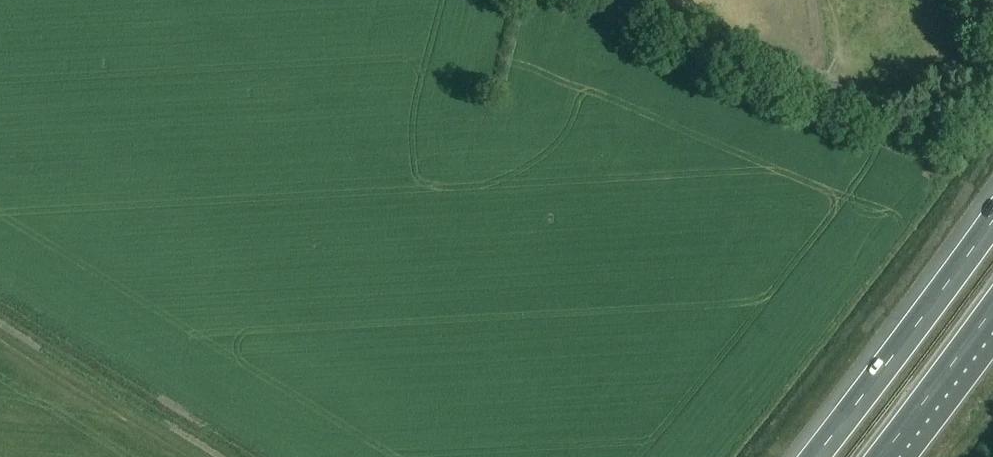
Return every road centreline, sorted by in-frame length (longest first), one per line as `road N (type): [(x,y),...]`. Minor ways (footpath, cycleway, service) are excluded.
road 1 (motorway): [(992,220),(817,456)]
road 2 (motorway): [(877,456),(992,303)]

